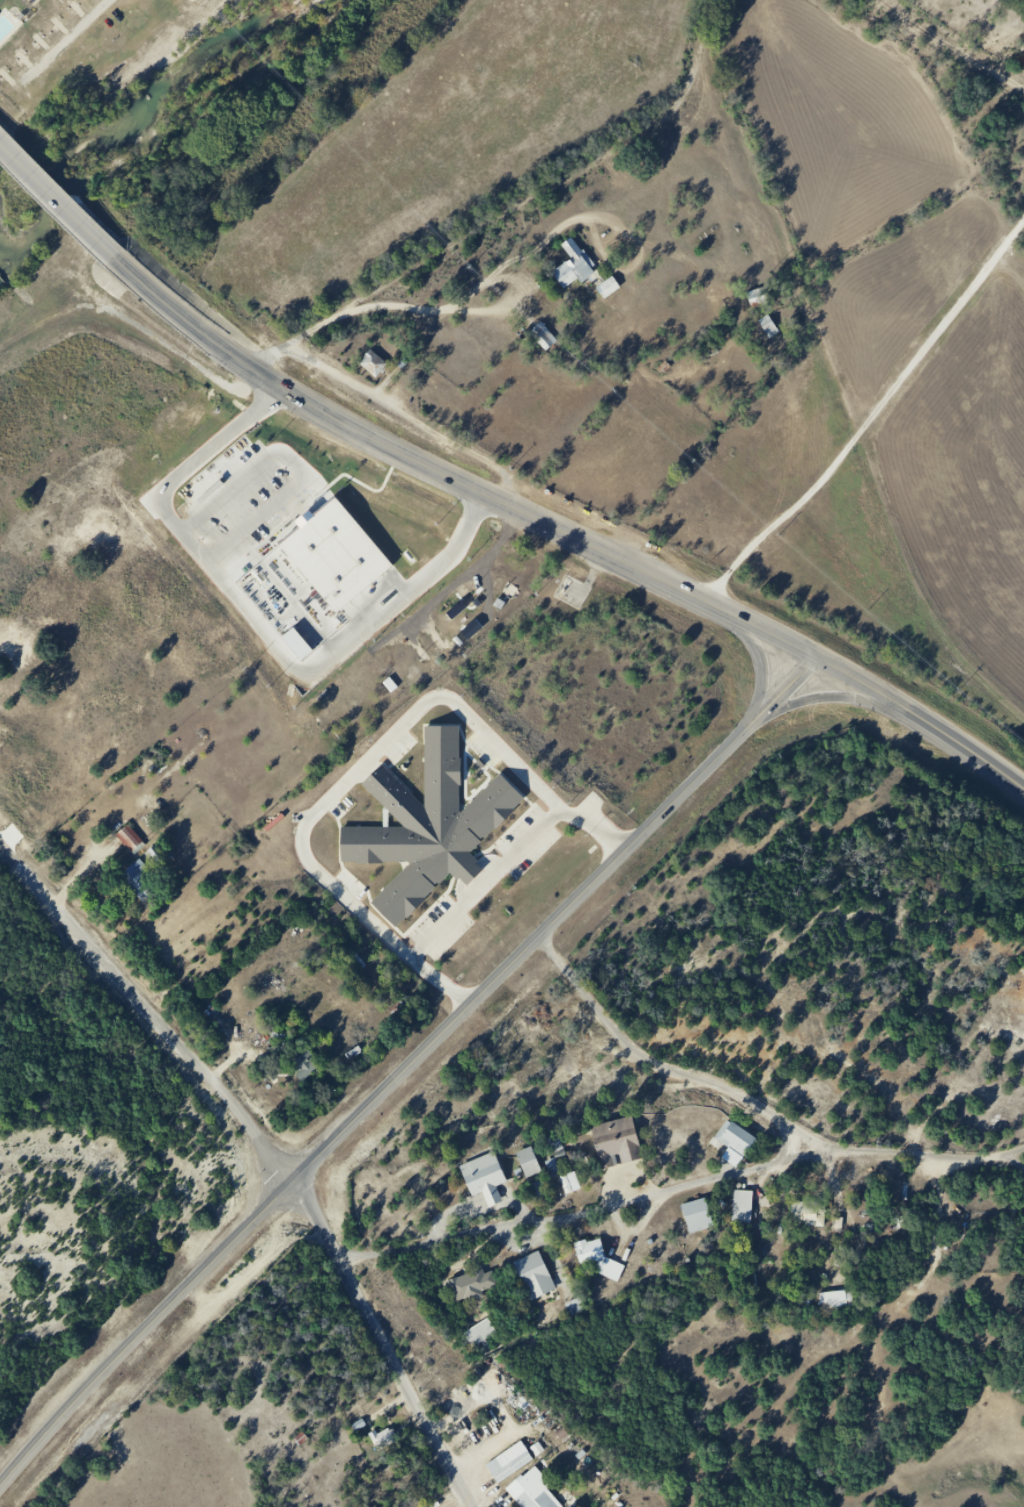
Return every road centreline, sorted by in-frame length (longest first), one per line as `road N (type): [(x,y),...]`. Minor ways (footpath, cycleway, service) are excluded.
road 1 (tertiary): [(0,1495),(116,1362),(302,1173),(825,663)]
road 2 (primary): [(915,715),(253,371),(141,284)]
road 3 (residential): [(481,1506),(302,1173),(29,857)]
road 4 (residential): [(546,933),(637,1044),(771,1106),(797,1140),(829,1161),(1023,1146)]
road 5 (residential): [(359,1280),(829,1161)]
road 6 (primary): [(141,284),(0,140)]
road 7 (primary): [(766,720),(837,697),(915,715)]
road 8 (primary): [(1023,789),(915,715)]
road 9 (primary): [(731,615),(767,653),(766,720)]

